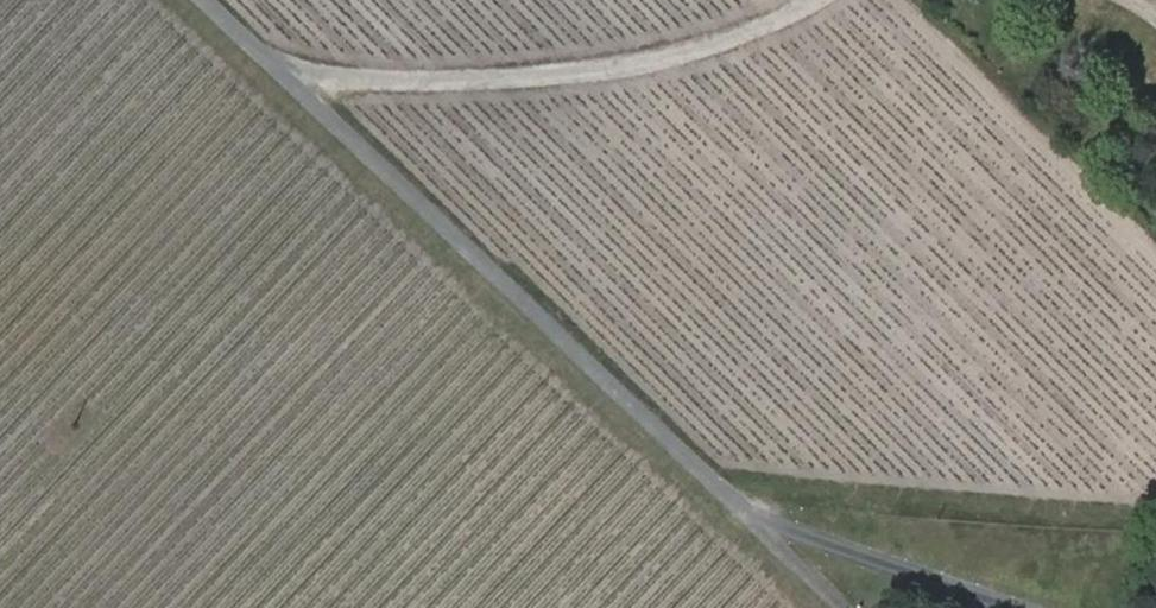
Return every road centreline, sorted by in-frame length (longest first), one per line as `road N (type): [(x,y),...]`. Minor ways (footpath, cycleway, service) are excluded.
road 1 (residential): [(191,0),(705,459),(765,525)]
road 2 (track): [(258,61),(371,84),(469,89),(734,41),(824,0)]
road 3 (residential): [(765,525),(885,579),(992,607)]

